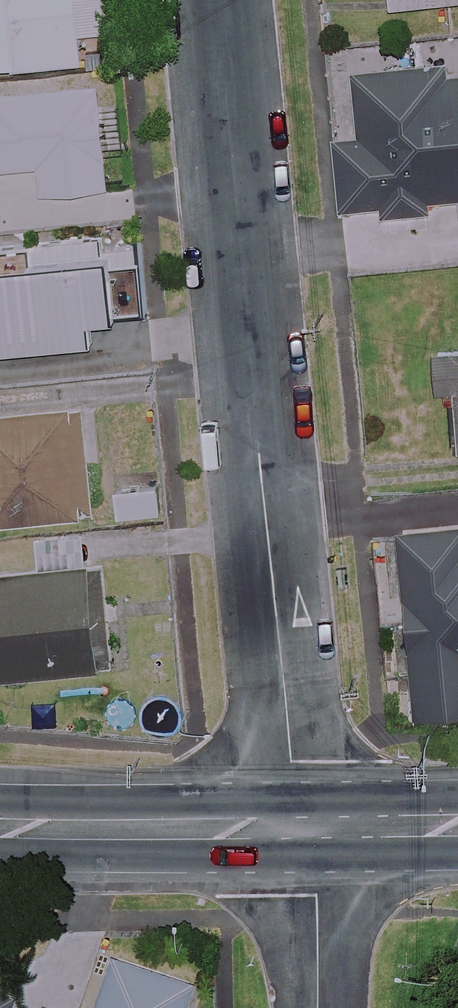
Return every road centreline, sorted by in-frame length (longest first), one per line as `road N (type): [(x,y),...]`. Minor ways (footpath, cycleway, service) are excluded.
road 1 (residential): [(302,828),(216,0)]
road 2 (secondary): [(302,828),(0,829)]
road 3 (residential): [(318,1007),(315,896),(302,828)]
road 4 (secondary): [(457,825),(302,828)]

